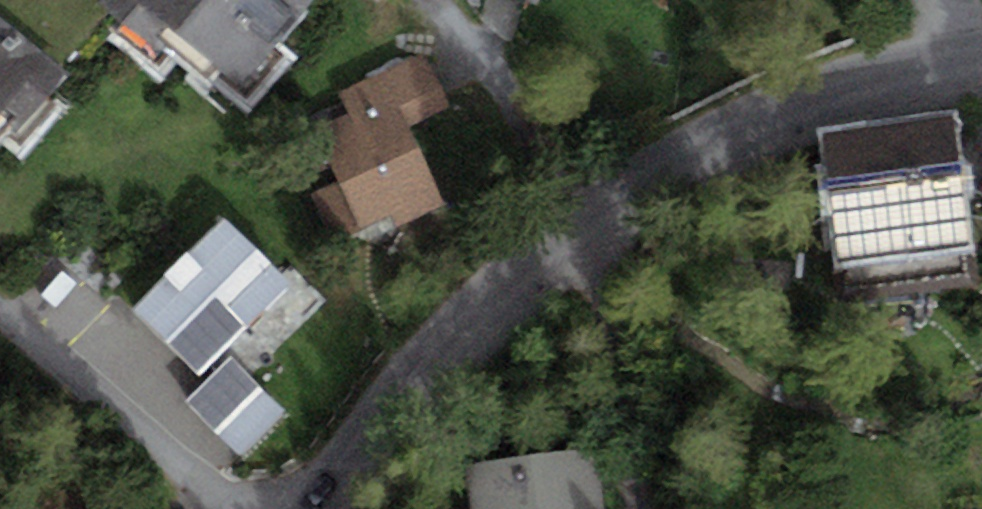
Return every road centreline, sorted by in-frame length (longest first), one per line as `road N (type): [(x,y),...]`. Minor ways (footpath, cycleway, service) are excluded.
road 1 (tertiary): [(576,254),(783,107),(965,65)]
road 2 (tertiary): [(348,508),(514,302),(576,254)]
road 3 (residential): [(0,304),(204,508)]
road 4 (residential): [(644,508),(615,357),(576,254)]

